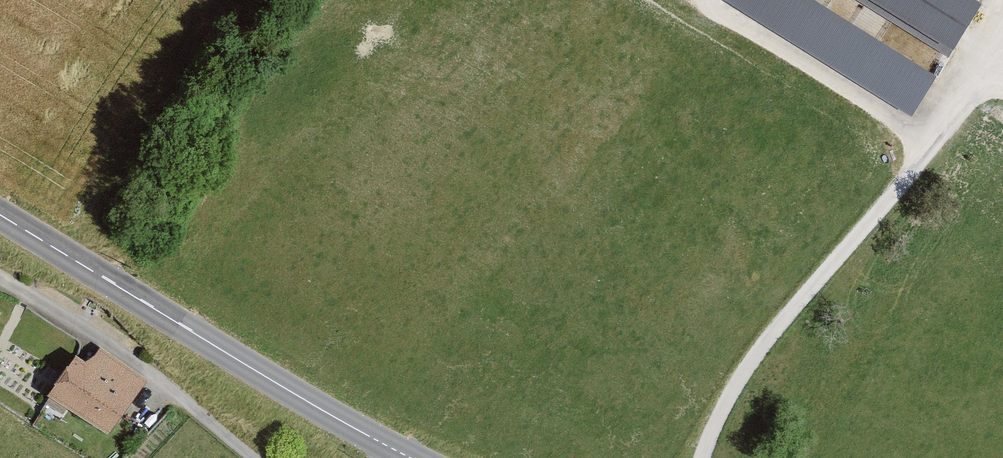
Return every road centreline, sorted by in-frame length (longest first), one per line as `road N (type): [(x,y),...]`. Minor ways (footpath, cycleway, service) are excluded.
road 1 (track): [(701,457),(724,393),(754,346),(1002,56)]
road 2 (tertiary): [(0,215),(398,451)]
road 3 (residential): [(253,457),(150,369),(0,277)]
road 4 (track): [(709,0),(709,7),(928,151)]

